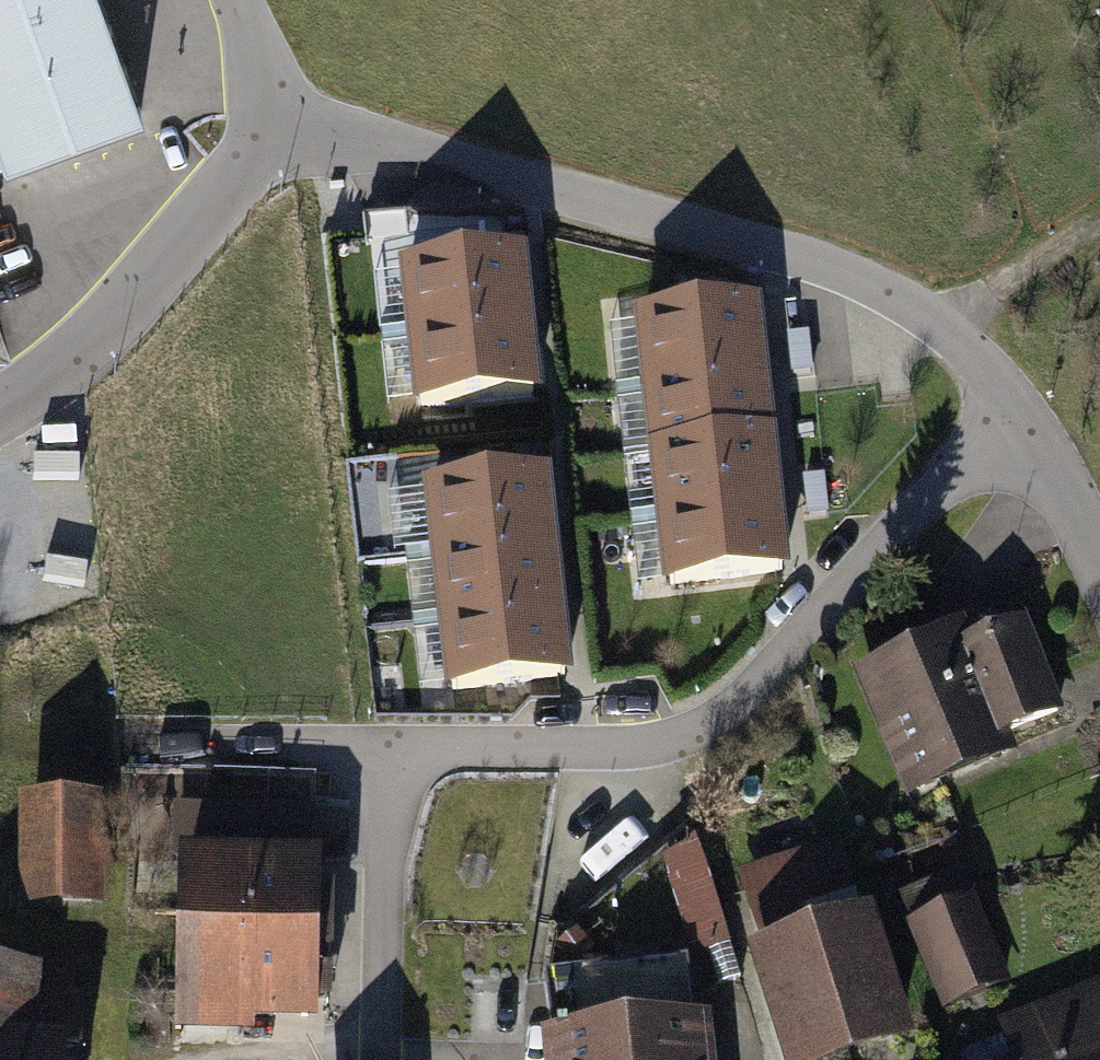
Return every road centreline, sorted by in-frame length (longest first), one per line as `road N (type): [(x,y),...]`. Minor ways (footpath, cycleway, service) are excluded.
road 1 (residential): [(1043,442),(942,479),(762,684),(703,728),(625,751),(124,744)]
road 2 (residential): [(1043,442),(968,346),(885,290),(277,123)]
road 3 (residential): [(277,123),(78,355),(0,406)]
road 4 (residential): [(277,123),(233,0)]
road 5 (residential): [(1099,549),(1043,442)]

